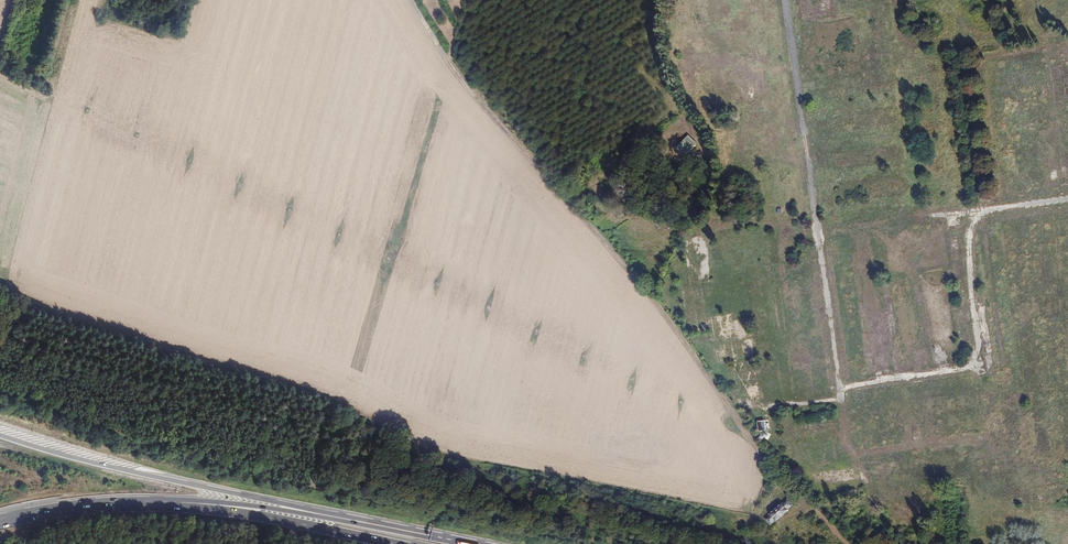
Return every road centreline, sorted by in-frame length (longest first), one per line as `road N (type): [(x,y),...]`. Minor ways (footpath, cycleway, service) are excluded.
road 1 (unclassified): [(848,543),(760,449),(637,279),(458,76),(411,0)]
road 2 (motorway): [(432,536),(140,474),(0,435)]
road 3 (motorway): [(432,536),(240,504),(113,505)]
road 4 (track): [(980,212),(971,236),(982,368),(843,388)]
road 5 (motorway): [(393,543),(243,514),(113,505)]
road 6 (track): [(820,234),(1067,200)]
road 7 (track): [(786,0),(820,234)]
road 8 (track): [(820,234),(850,445)]

